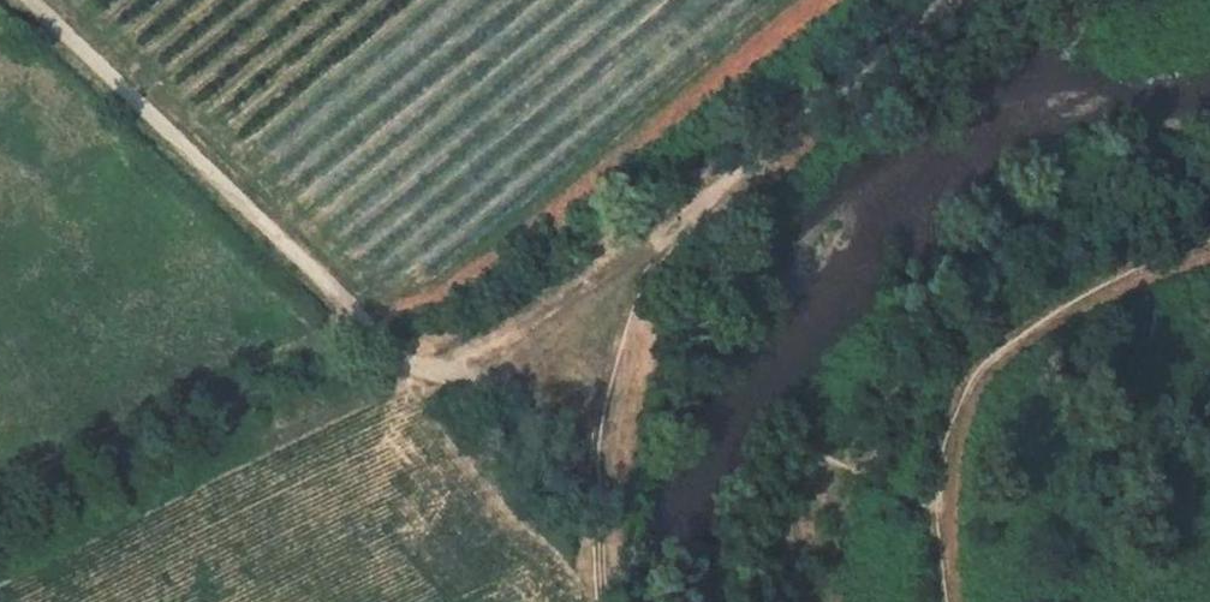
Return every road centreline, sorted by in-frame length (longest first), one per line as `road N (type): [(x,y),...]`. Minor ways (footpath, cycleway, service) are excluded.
road 1 (track): [(33,0),(399,357),(447,372),(596,452)]

